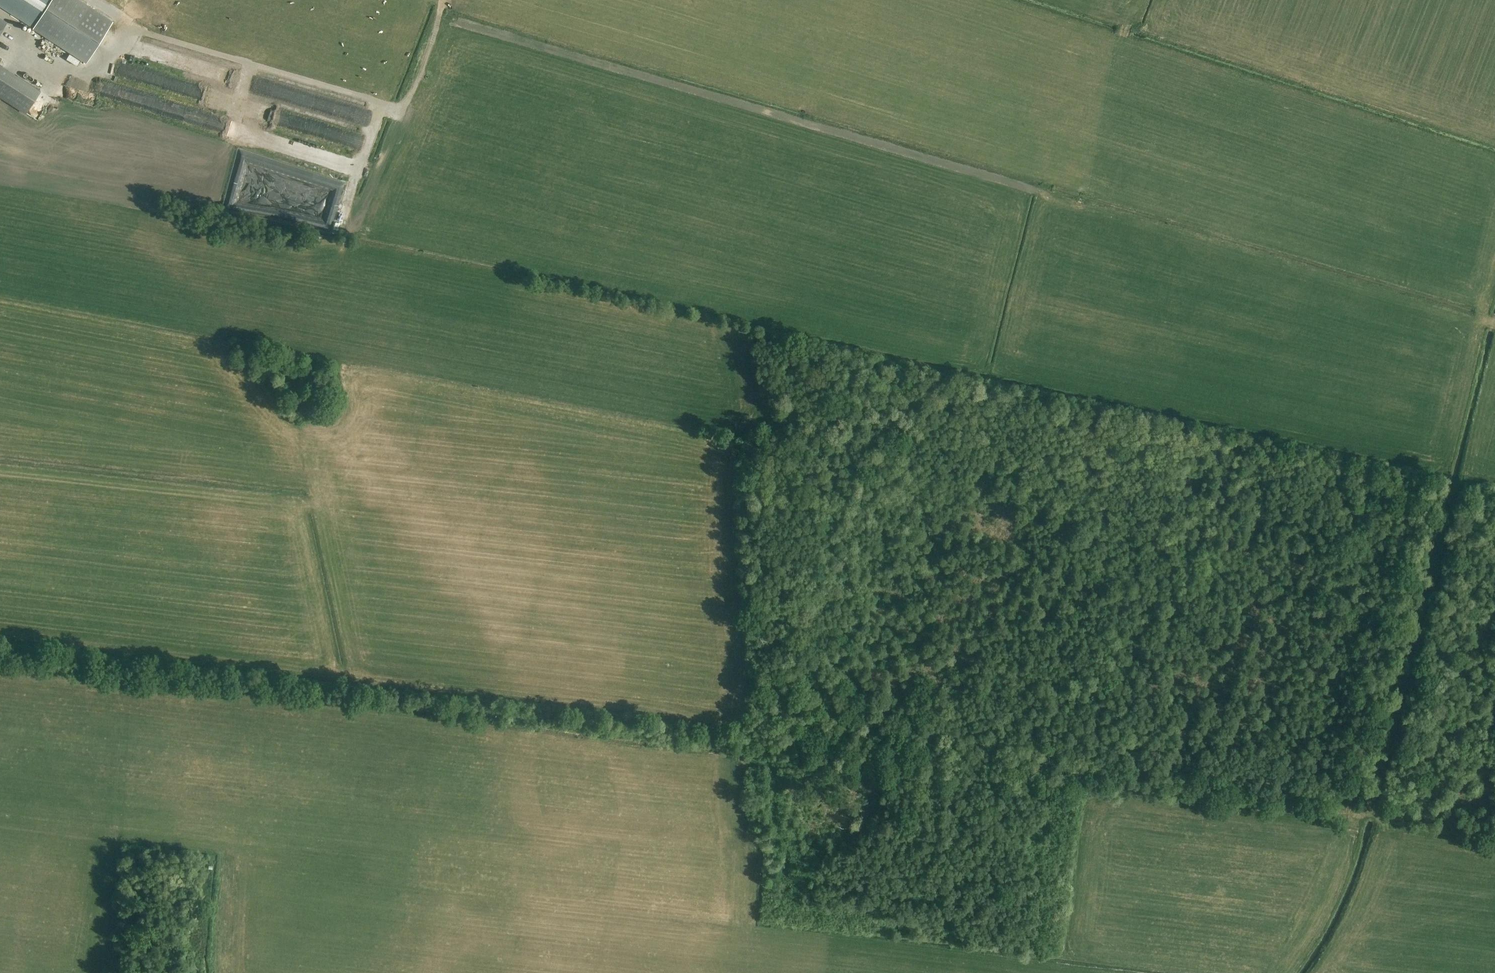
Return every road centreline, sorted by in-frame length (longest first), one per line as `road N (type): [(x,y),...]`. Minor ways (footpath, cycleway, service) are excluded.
road 1 (track): [(316,690),(0,654)]

